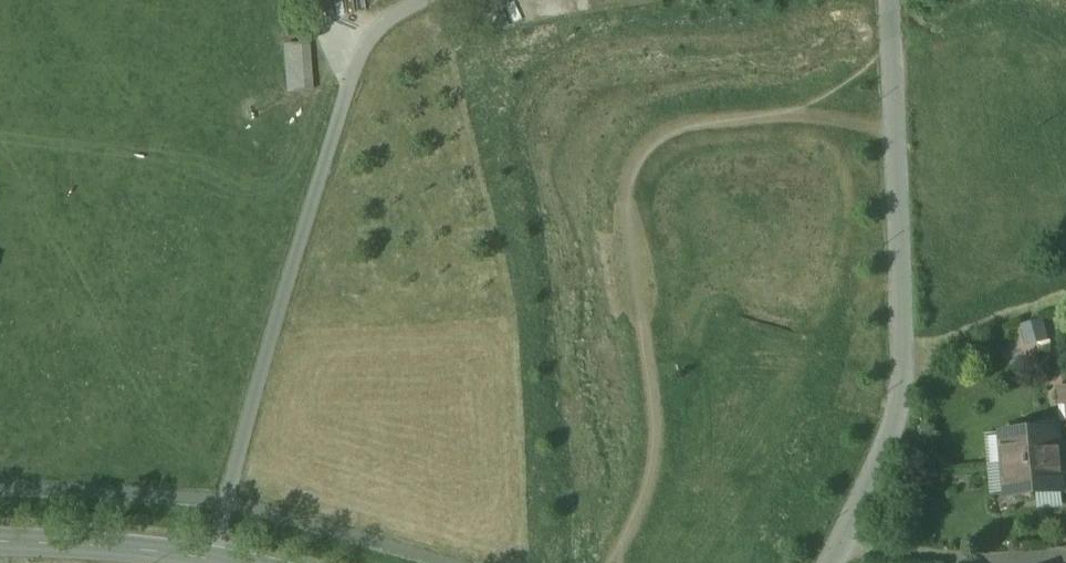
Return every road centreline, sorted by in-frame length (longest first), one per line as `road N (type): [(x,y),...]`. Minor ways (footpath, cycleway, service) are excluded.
road 1 (residential): [(836,562),(899,416),(906,373),(891,0)]
road 2 (tertiary): [(0,543),(223,562)]

